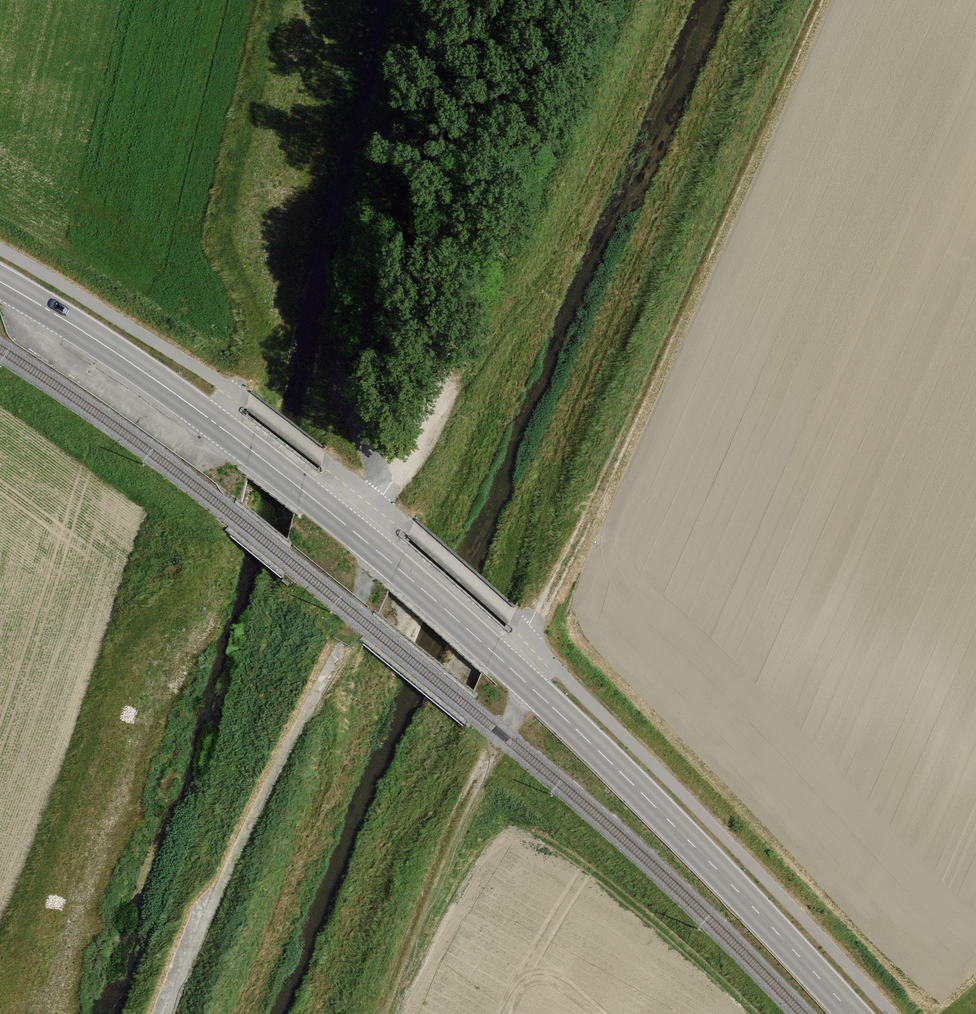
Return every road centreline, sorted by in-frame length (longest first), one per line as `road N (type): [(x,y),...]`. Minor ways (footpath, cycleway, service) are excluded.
road 1 (secondary): [(851,1013),(603,755),(360,537),(153,378),(0,282)]
road 2 (track): [(819,0),(608,477),(508,665)]
road 3 (track): [(382,501),(423,433),(609,0)]
road 4 (track): [(170,1013),(210,893),(344,643)]
road 5 (track): [(530,686),(478,777),(385,1013)]
road 6 (track): [(360,537),(382,501),(334,346)]

